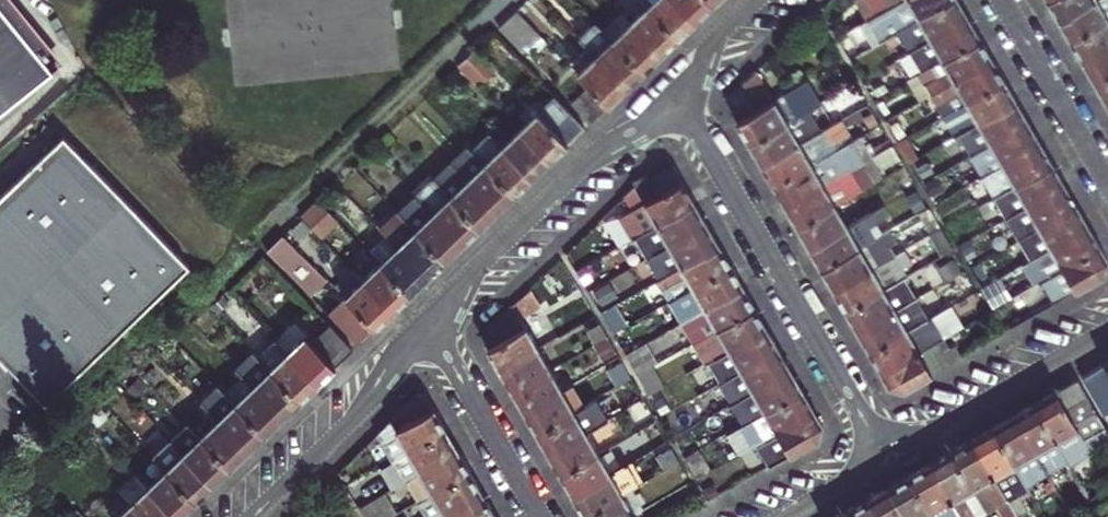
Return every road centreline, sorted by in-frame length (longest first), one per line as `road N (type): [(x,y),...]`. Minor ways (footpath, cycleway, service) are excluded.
road 1 (residential): [(678,95),(887,455)]
road 2 (residential): [(678,95),(570,177),(426,320)]
road 3 (residential): [(426,320),(347,424),(251,516)]
road 4 (residential): [(887,455),(1107,329)]
road 5 (residential): [(426,320),(539,516)]
road 6 (residential): [(1002,0),(1107,183)]
road 7 (residential): [(777,516),(887,455)]
road 8 (residential): [(756,0),(678,95)]

